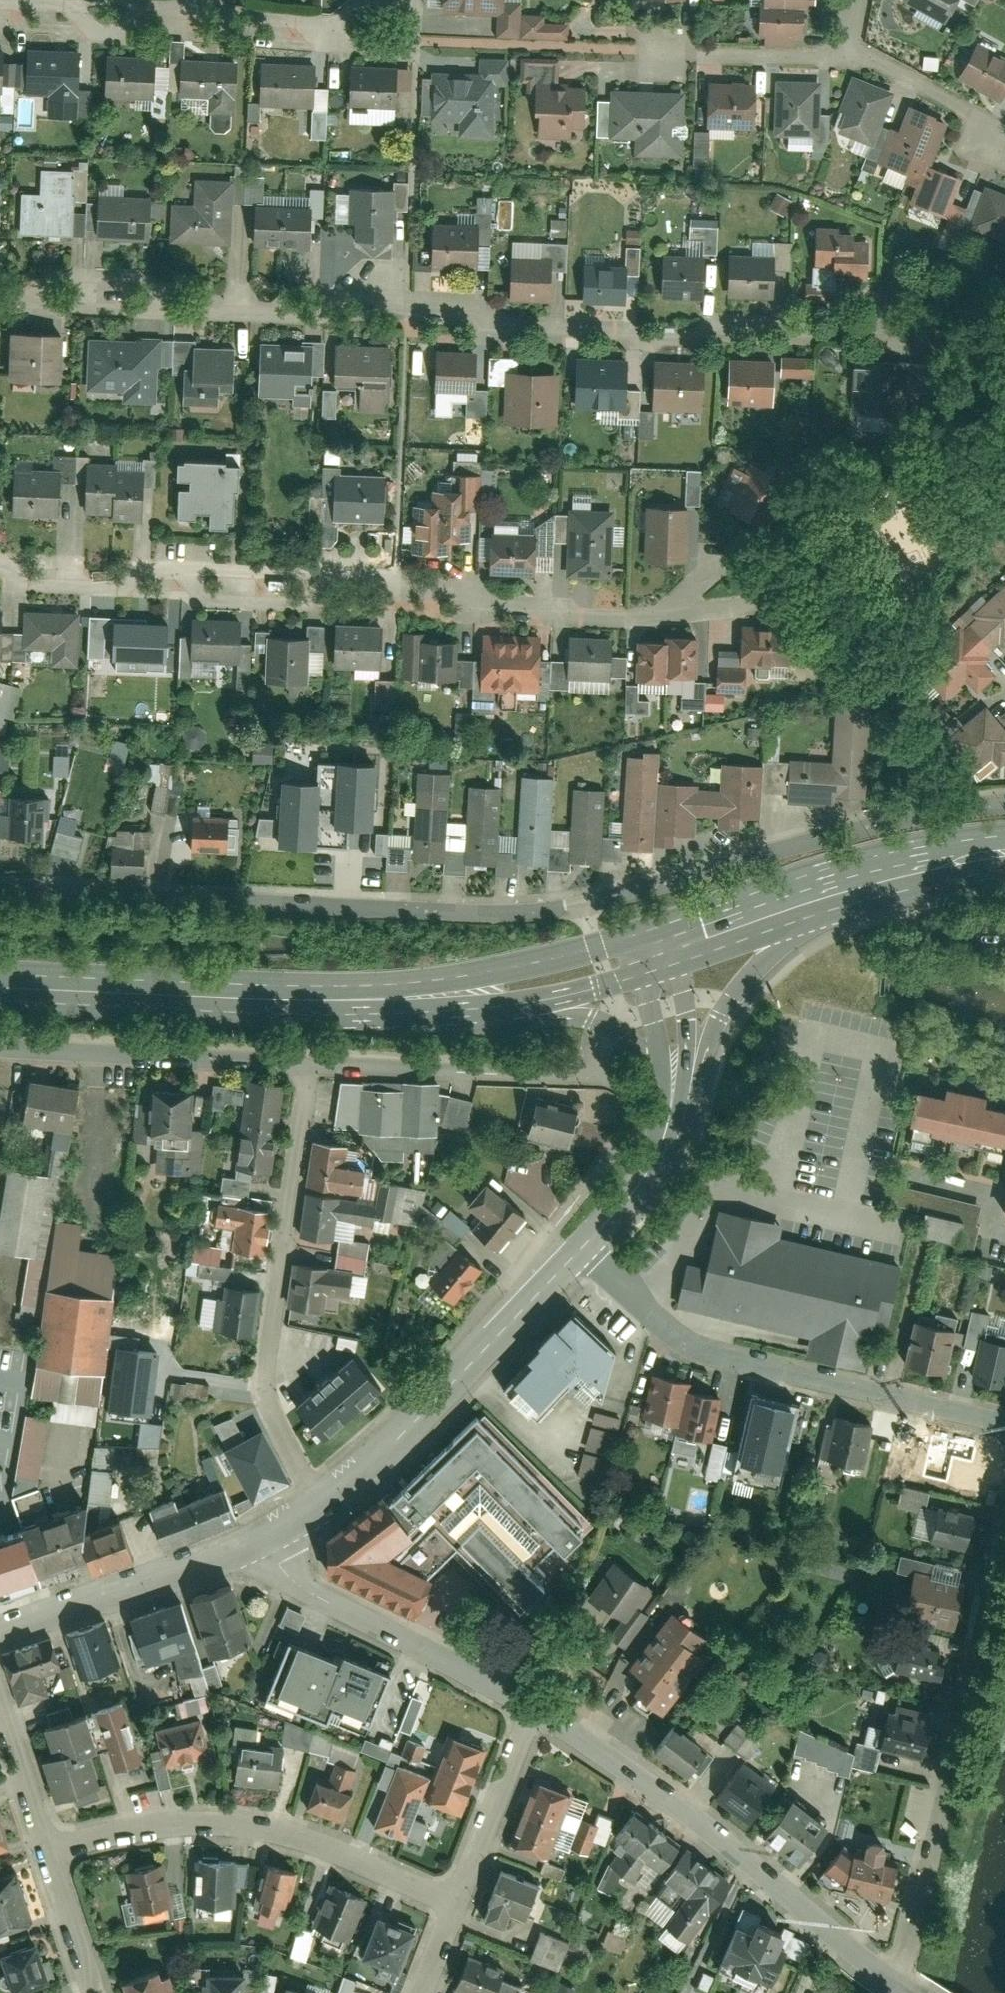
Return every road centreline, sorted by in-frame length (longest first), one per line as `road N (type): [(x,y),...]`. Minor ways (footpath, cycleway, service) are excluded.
road 1 (residential): [(0,888),(385,908),(537,906),(648,886),(843,821),(1004,792)]
road 2 (residential): [(0,288),(485,320),(887,333)]
road 3 (residential): [(0,566),(265,576),(559,607),(683,606),(718,590)]
road 4 (residential): [(1004,1500),(971,1688),(893,1971)]
road 5 (residential): [(582,1247),(640,1306),(692,1339),(1004,1413)]
road 6 (tertiary): [(458,994),(233,995),(0,982)]
road 7 (residential): [(306,1065),(263,1384),(323,1500)]
road 8 (residential): [(533,1701),(649,1778),(893,1971)]
road 9 (residential): [(47,1849),(126,1826),(266,1827),(455,1901)]
road 10 (tertiary): [(582,1247),(323,1500)]
road 11 (residential): [(262,1537),(295,1578),(533,1701)]
road 12 (residential): [(0,1049),(306,1065)]
road 13 (tertiary): [(262,1537),(0,1632)]
road 14 (tertiary): [(681,1088),(740,985),(858,882)]
road 15 (tertiary): [(458,994),(528,1005),(619,1036),(645,1049),(681,1088)]
road 16 (tertiary): [(858,882),(651,954)]
road 17 (residential): [(455,1901),(533,1701)]
road 18 (residential): [(0,6),(202,17)]
road 19 (tertiary): [(651,954),(555,980),(458,994)]
road 20 (residential): [(851,58),(654,56)]
road 21 (tertiary): [(681,1088),(659,1159),(582,1247)]
road 22 (residential): [(202,17),(382,32)]
road 23 (residential): [(1004,142),(931,89),(851,58)]
road 24 (residential): [(306,1065),(469,1078)]
road 25 (residential): [(47,1849),(0,1700)]
road 26 (residential): [(90,1992),(47,1849)]
road 27 (tertiary): [(1004,852),(858,882)]
road 28 (tertiary): [(651,954),(681,1088)]

